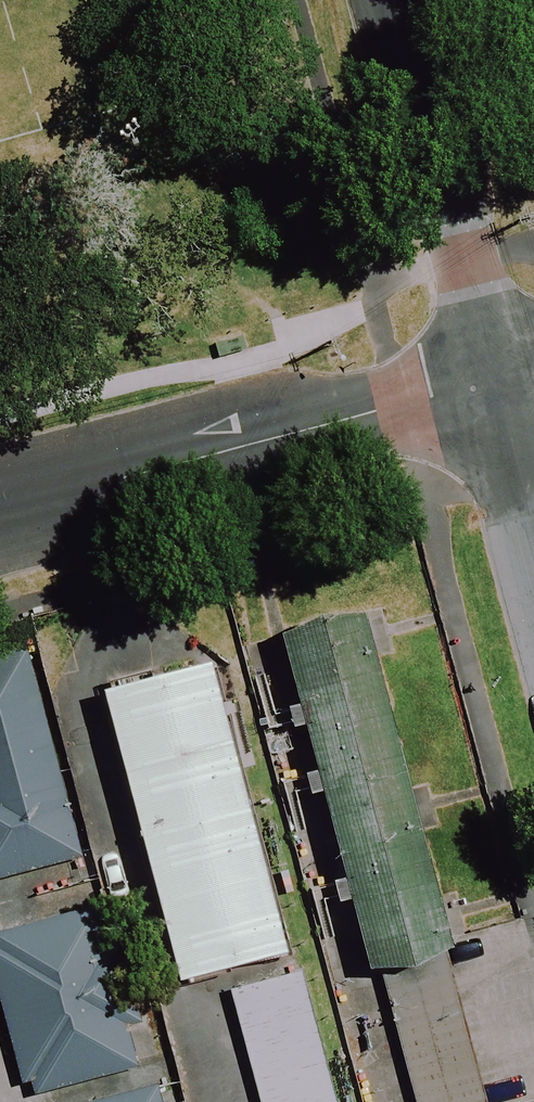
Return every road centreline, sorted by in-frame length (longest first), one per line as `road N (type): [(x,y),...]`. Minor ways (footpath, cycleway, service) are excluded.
road 1 (residential): [(0,511),(494,382)]
road 2 (residential): [(392,0),(494,382)]
road 3 (residential): [(494,382),(533,531)]

